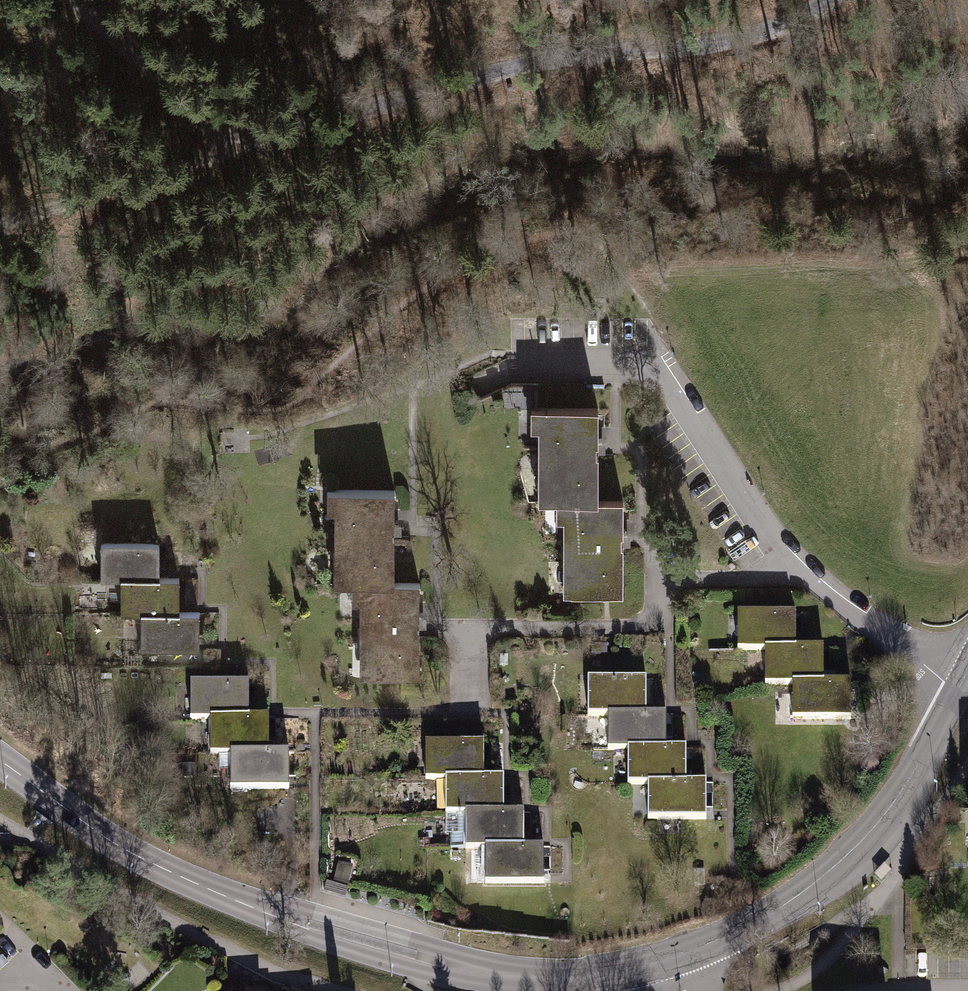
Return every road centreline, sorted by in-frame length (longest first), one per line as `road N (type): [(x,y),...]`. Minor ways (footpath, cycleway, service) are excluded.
road 1 (track): [(825,0),(742,41),(594,49),(0,221)]
road 2 (tertiary): [(668,957),(565,977),(486,973),(273,914),(121,848),(0,760)]
road 3 (residential): [(657,373),(808,577),(963,683)]
road 4 (tertiary): [(963,683),(911,777),(852,852),(778,909),(668,957)]
road 5 (track): [(252,143),(177,103),(71,0)]

